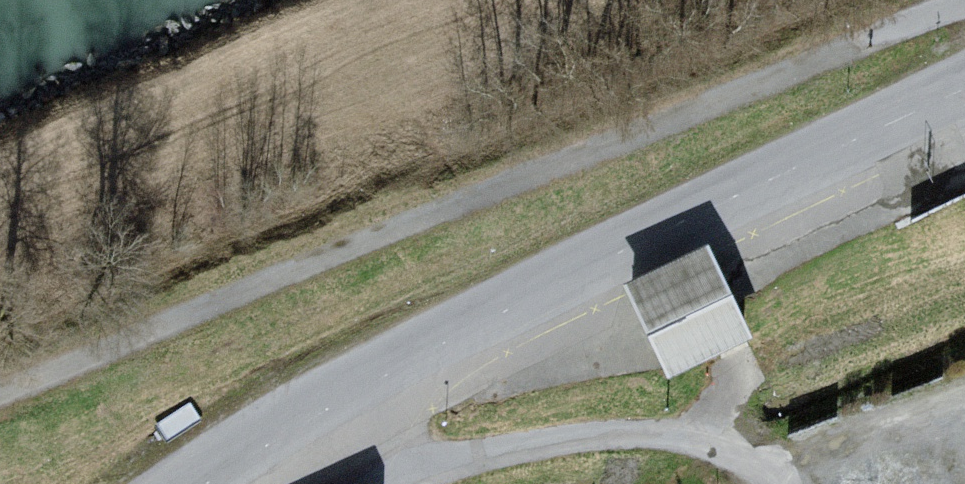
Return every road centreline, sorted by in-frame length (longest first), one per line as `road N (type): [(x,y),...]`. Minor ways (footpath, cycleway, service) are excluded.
road 1 (track): [(0,399),(964,1)]
road 2 (unclassified): [(964,91),(536,292),(219,483)]

